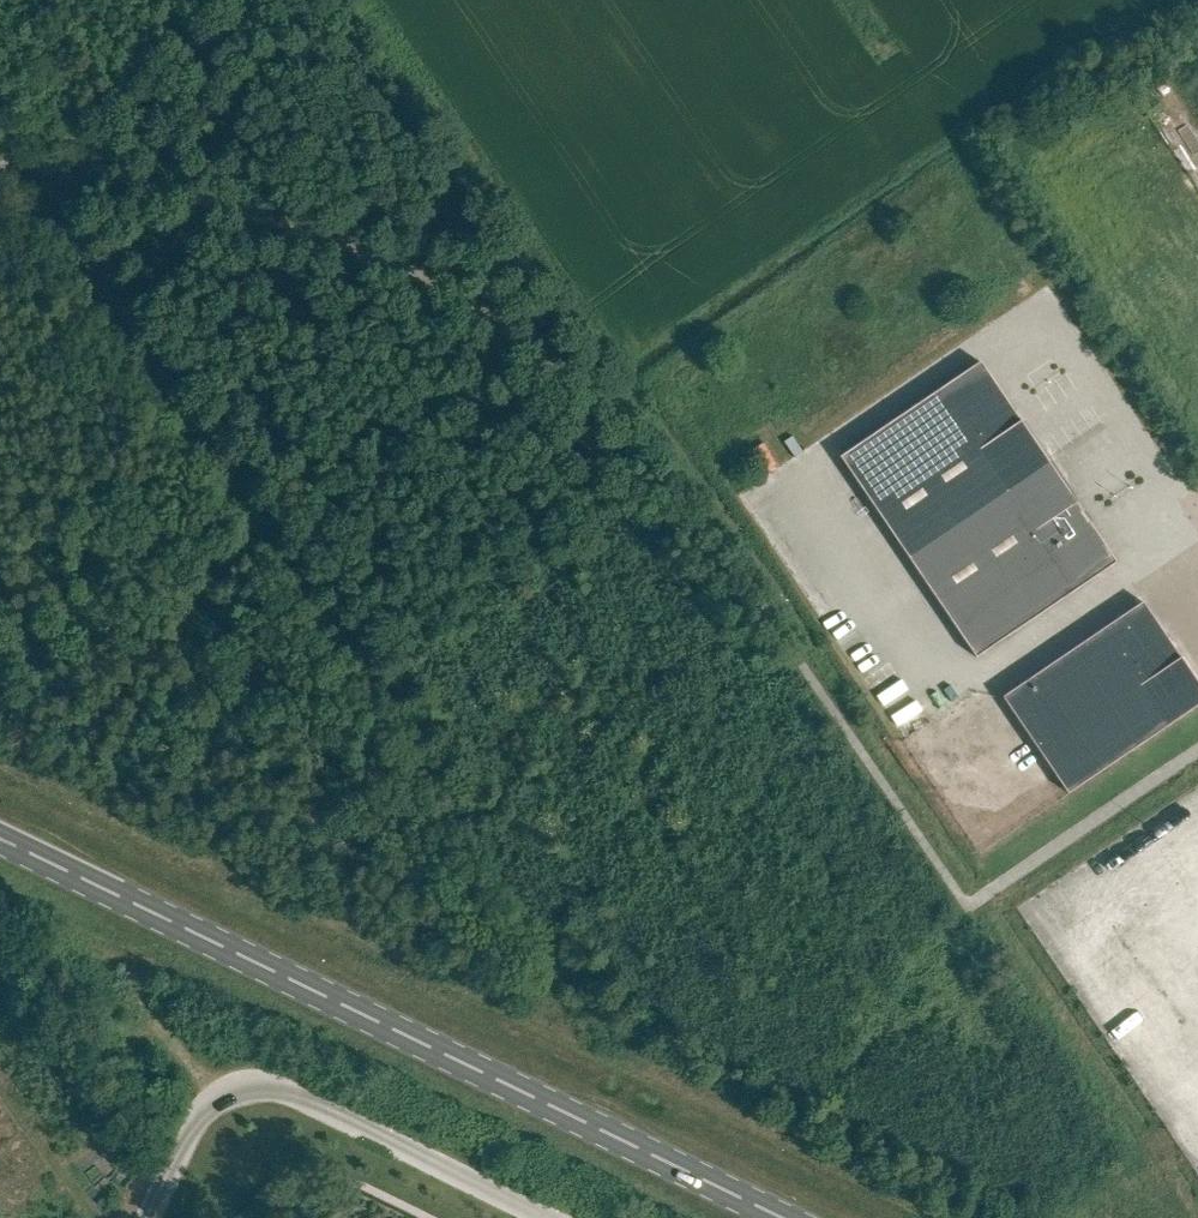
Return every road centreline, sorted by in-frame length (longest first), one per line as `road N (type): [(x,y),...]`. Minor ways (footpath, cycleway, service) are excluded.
road 1 (primary): [(787,1217),(0,837)]
road 2 (unclassified): [(548,1217),(284,1088),(255,1084),(228,1090),(197,1113),(145,1217)]

